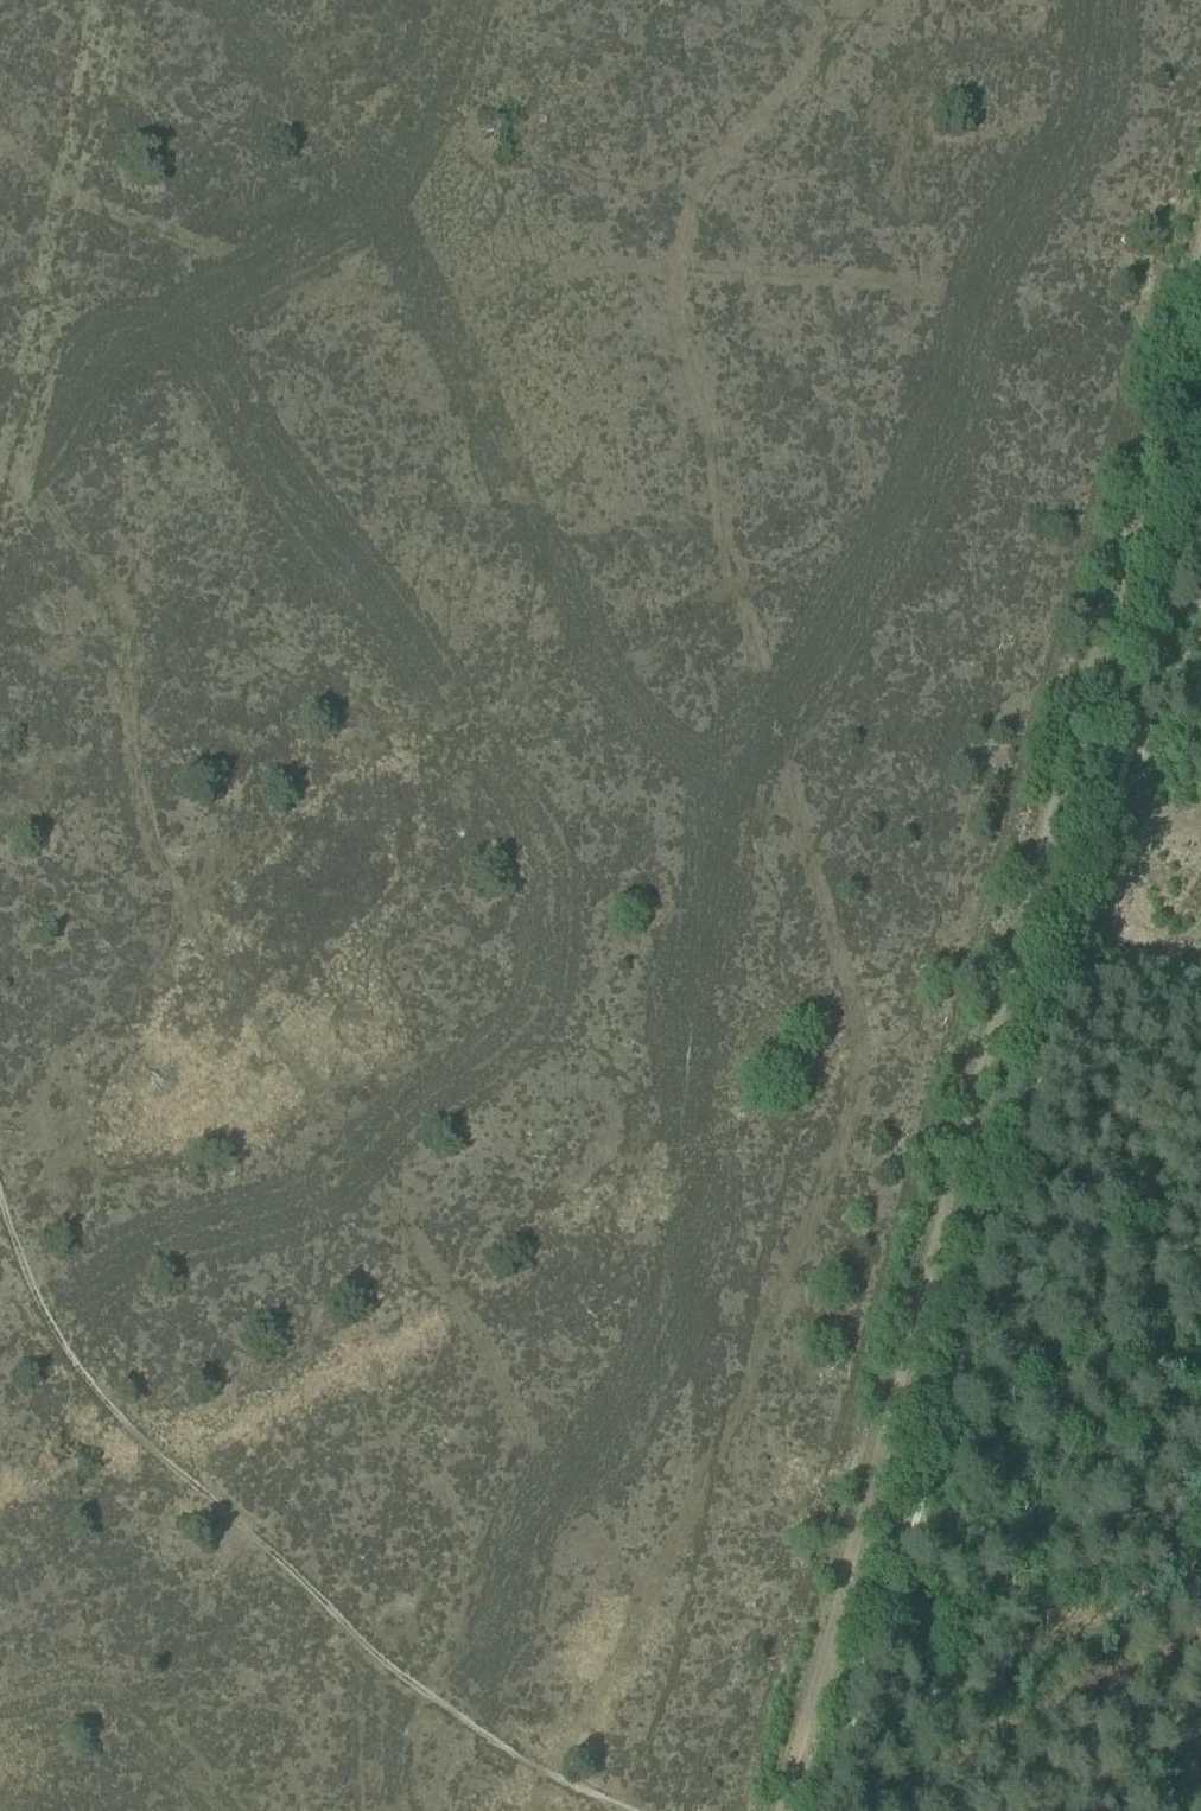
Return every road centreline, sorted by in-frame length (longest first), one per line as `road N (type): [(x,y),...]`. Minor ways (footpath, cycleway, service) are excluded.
road 1 (track): [(1200,321),(1143,550),(780,1810)]
road 2 (track): [(639,1810),(578,1789),(393,1666),(59,1352),(0,1190)]

